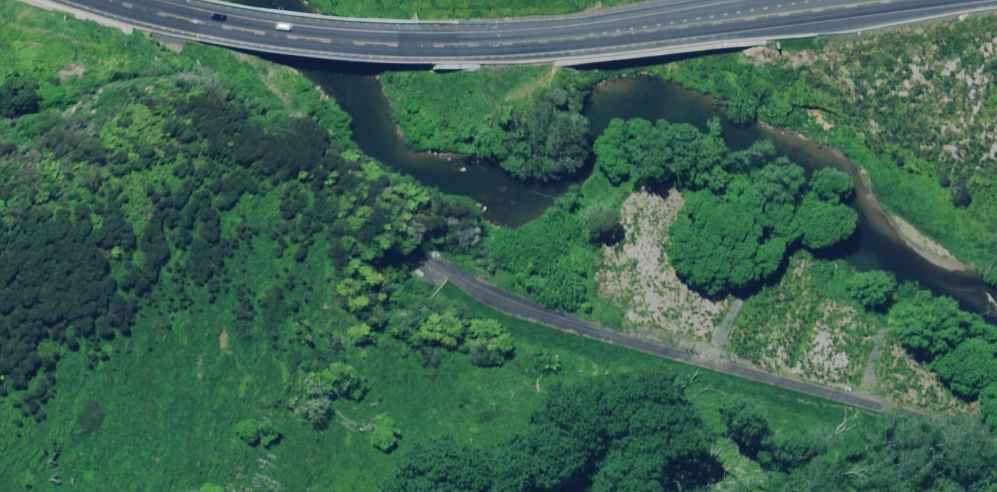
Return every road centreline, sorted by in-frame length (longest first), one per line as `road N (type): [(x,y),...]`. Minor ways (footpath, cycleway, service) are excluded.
road 1 (track): [(996,439),(495,307),(420,261),(266,106)]
road 2 (trunk): [(909,0),(568,41),(402,45),(245,31),(109,0)]

